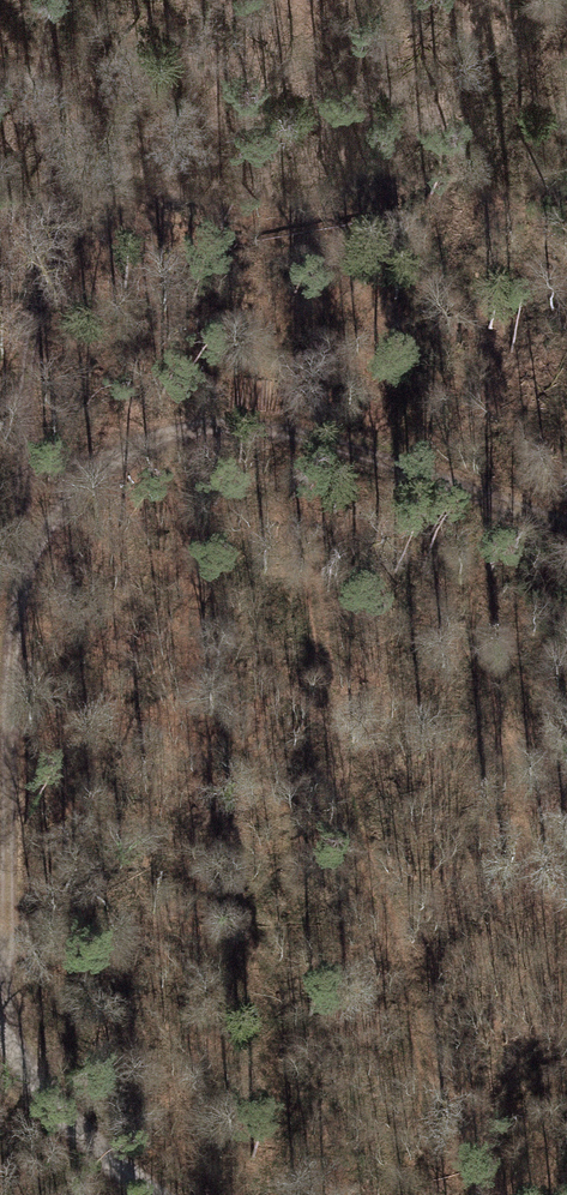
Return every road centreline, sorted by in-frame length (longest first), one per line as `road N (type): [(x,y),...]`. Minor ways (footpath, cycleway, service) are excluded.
road 1 (track): [(5,1043),(19,602),(42,530),(123,446),(239,425),(354,453),(566,525)]
road 2 (track): [(54,0),(48,224),(19,602)]
road 3 (unclassified): [(154,1194),(0,1037)]

